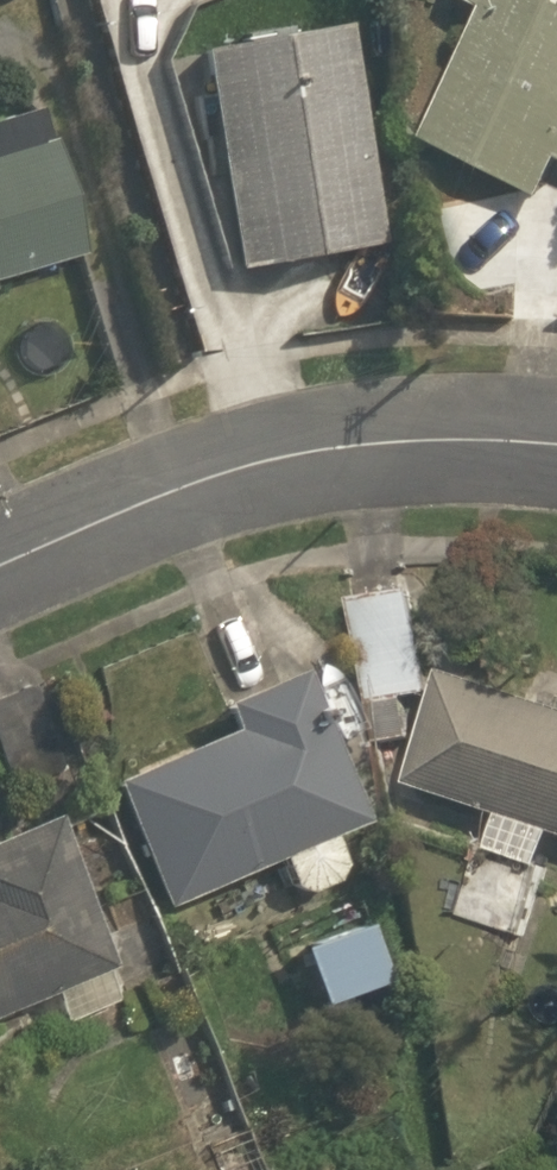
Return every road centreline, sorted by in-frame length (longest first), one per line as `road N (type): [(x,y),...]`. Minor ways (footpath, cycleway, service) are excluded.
road 1 (residential): [(556,452),(444,444),(214,473),(0,569)]

